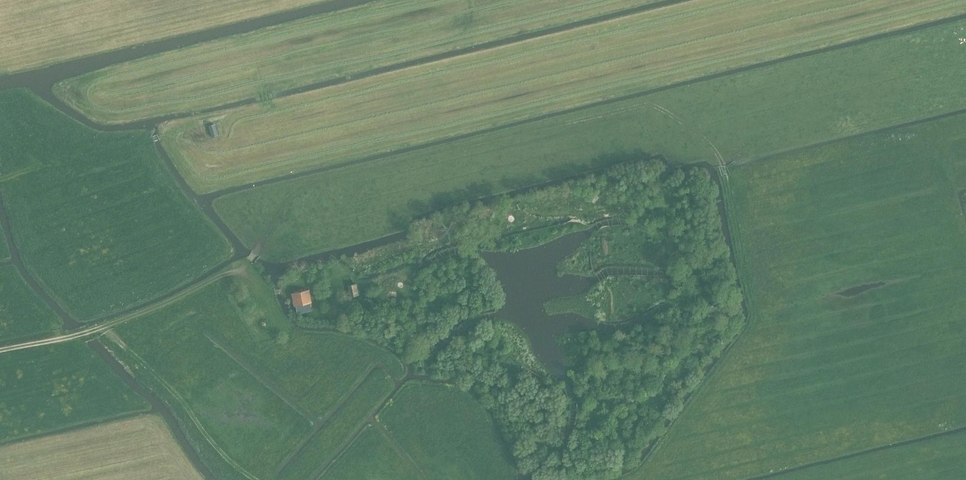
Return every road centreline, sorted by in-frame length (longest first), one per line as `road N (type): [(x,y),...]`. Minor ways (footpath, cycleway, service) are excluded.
road 1 (track): [(0,351),(90,332),(241,270),(301,189),(647,104),(693,130),(723,163),(746,279)]

